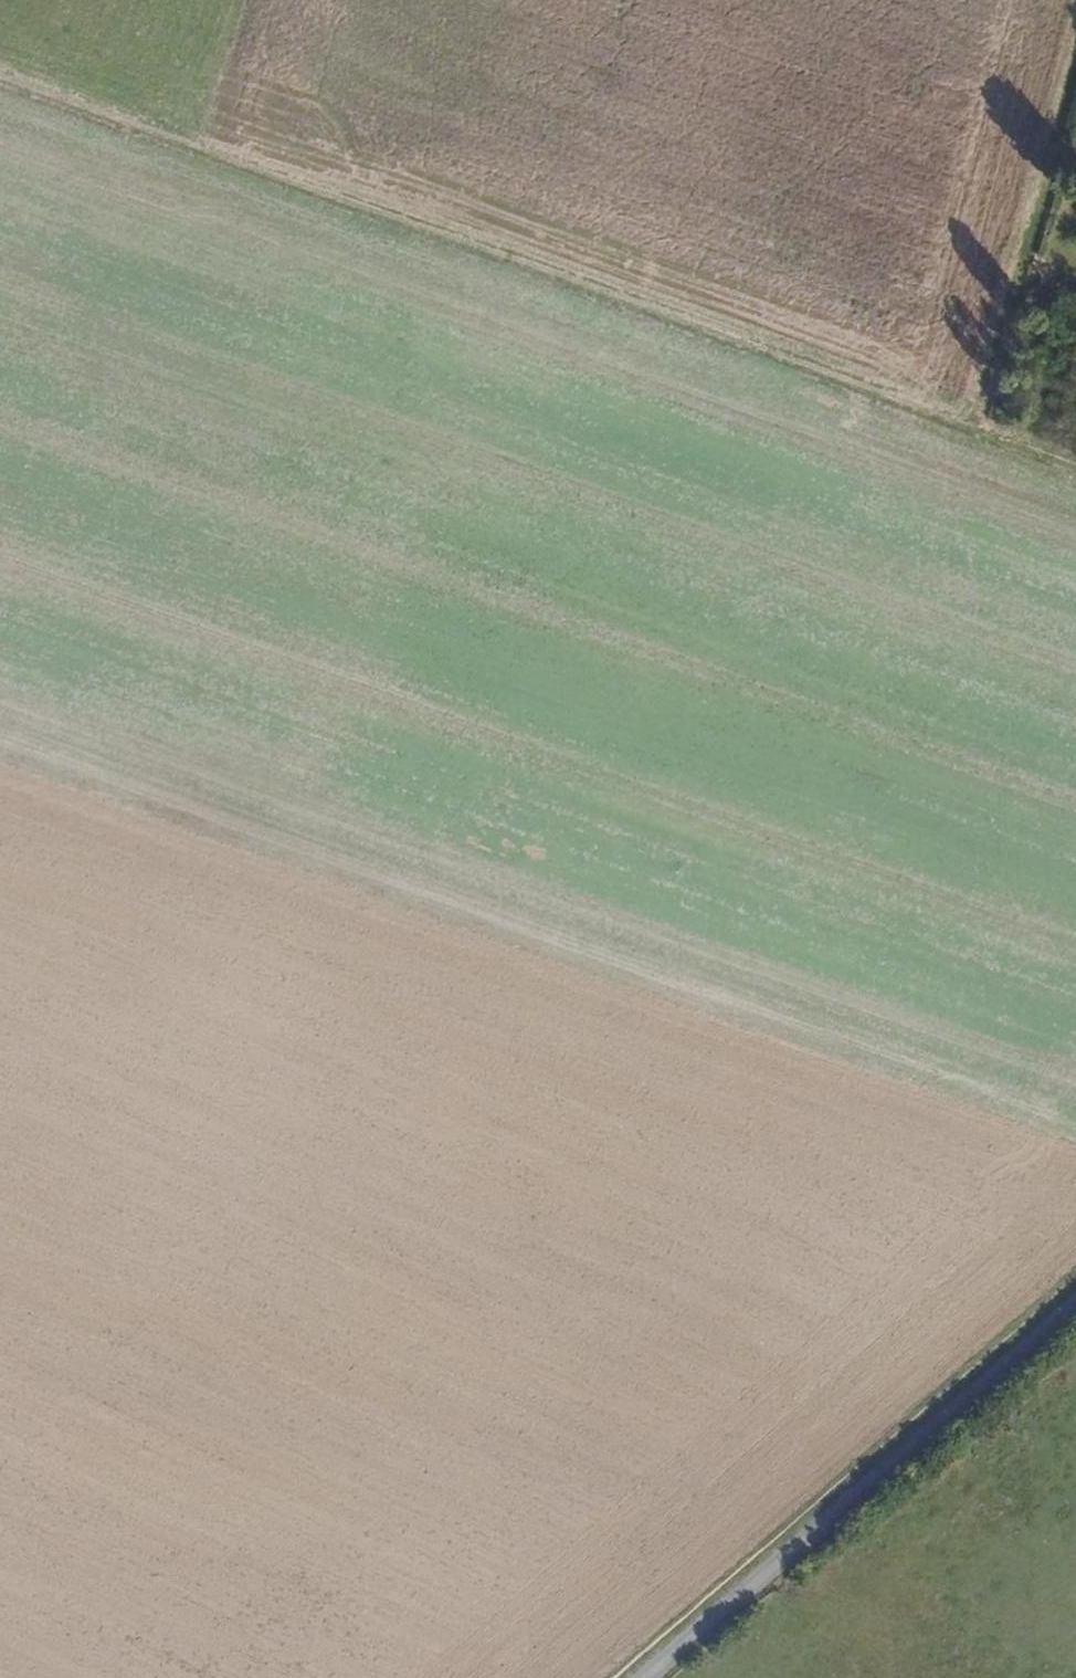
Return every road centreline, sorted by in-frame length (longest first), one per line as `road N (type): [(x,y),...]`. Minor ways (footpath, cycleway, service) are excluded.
road 1 (track): [(1075,475),(0,100)]
road 2 (tertiary): [(1075,1296),(644,1677)]

